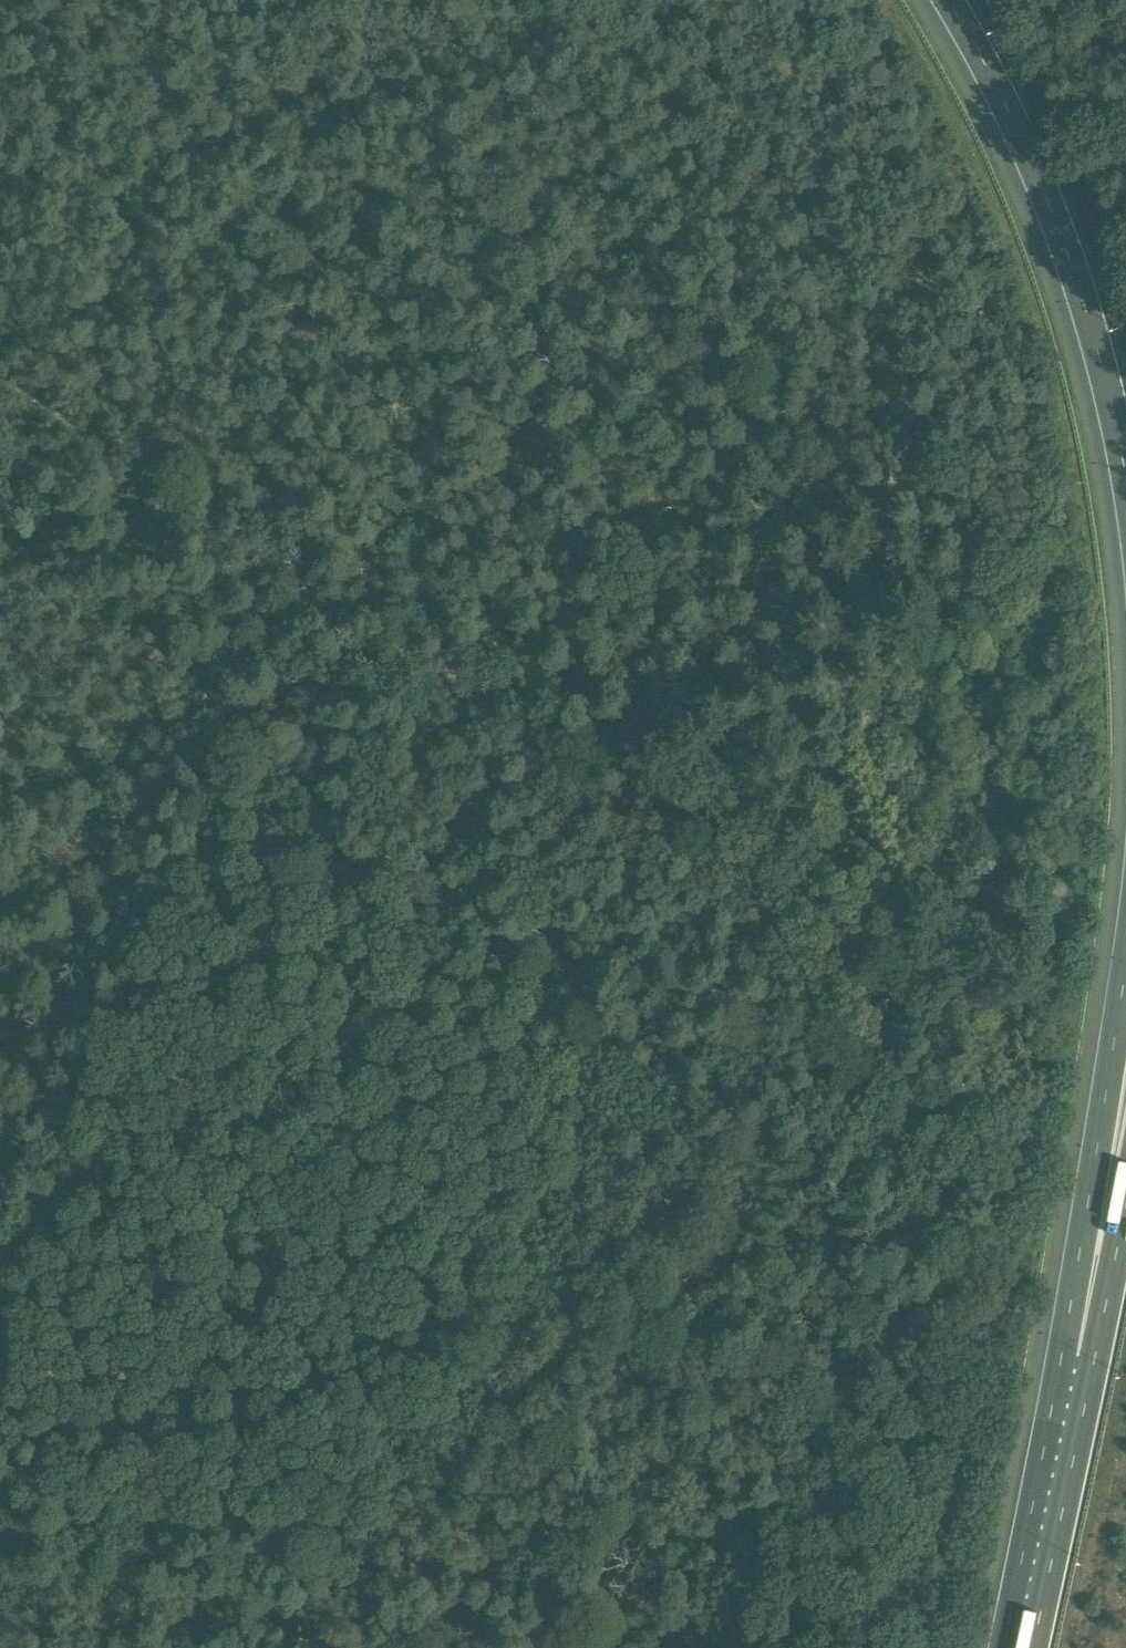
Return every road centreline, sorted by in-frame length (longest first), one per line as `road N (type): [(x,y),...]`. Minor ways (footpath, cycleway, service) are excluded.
road 1 (track): [(362,1647),(368,1569),(396,1527),(631,1229),(747,1155),(790,1097),(805,1071),(824,953),(807,924),(0,379)]
road 2 (track): [(309,587),(201,722),(0,1154)]
road 3 (motorway): [(1125,977),(1044,1516)]
road 4 (motorway): [(945,0),(1012,125),(1056,233),(1108,407),(1125,500)]
road 5 (motorway): [(1125,1150),(1044,1516)]
road 6 (motorway): [(1044,1516),(1017,1647)]

